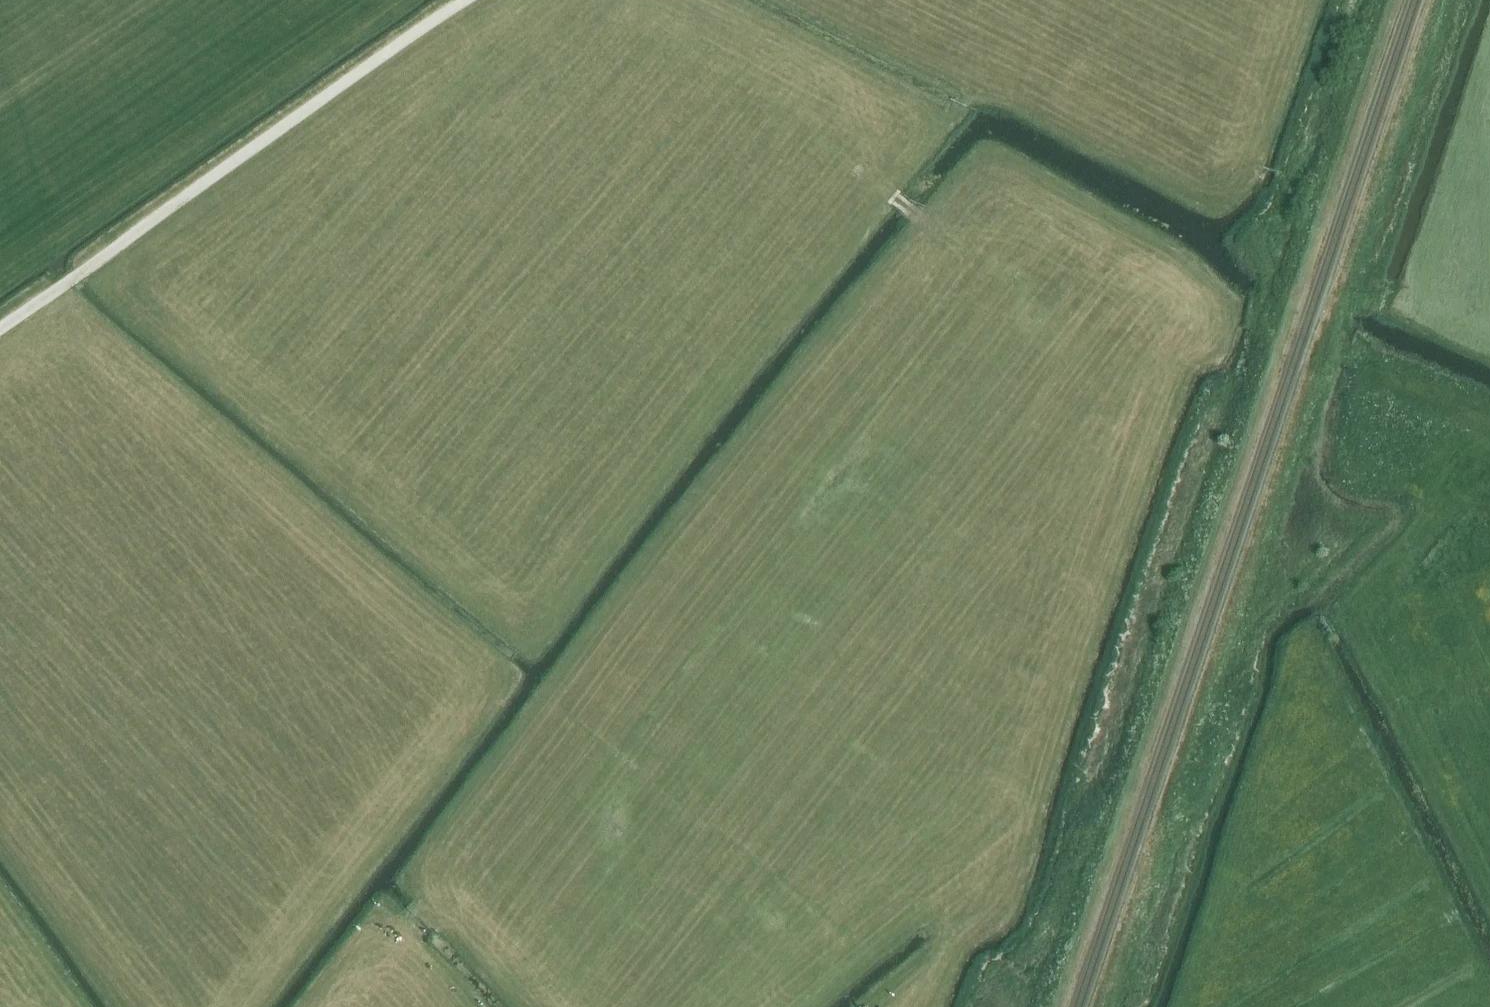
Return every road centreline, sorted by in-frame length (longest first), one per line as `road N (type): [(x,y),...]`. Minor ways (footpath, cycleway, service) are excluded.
road 1 (track): [(0,329),(465,0)]

